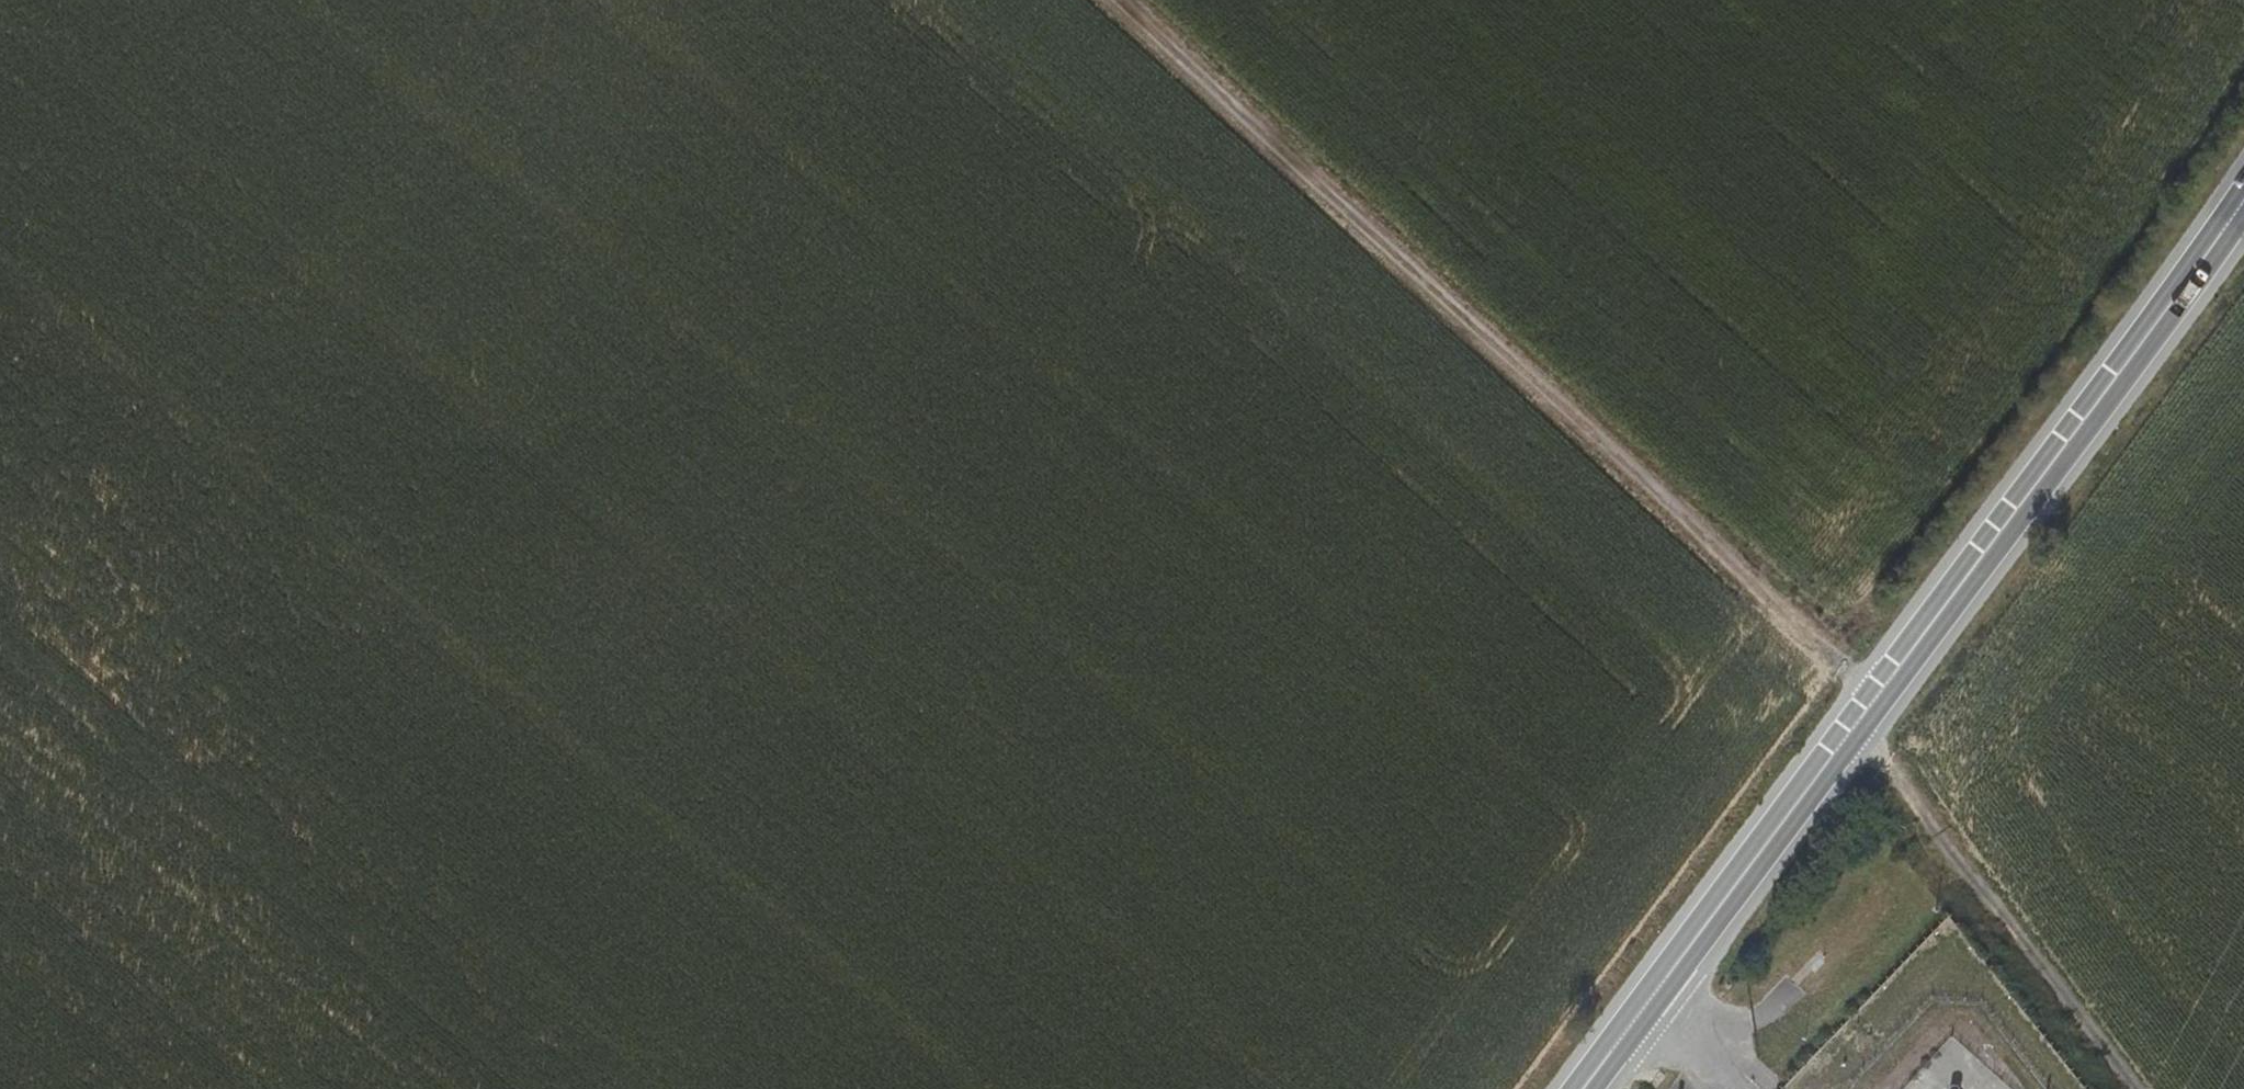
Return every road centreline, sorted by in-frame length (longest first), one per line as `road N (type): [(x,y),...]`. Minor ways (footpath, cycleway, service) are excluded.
road 1 (track): [(1111,0),(1877,699)]
road 2 (secondary): [(2243,203),(1643,1012)]
road 3 (track): [(2134,1088),(1850,734)]

